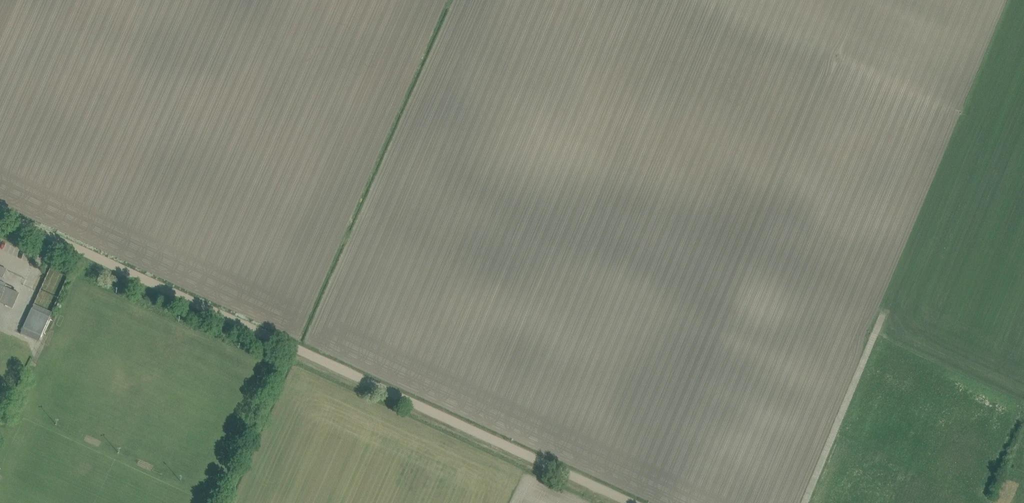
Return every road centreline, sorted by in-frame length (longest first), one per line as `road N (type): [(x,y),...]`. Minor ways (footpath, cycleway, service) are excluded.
road 1 (track): [(0,214),(630,502)]

